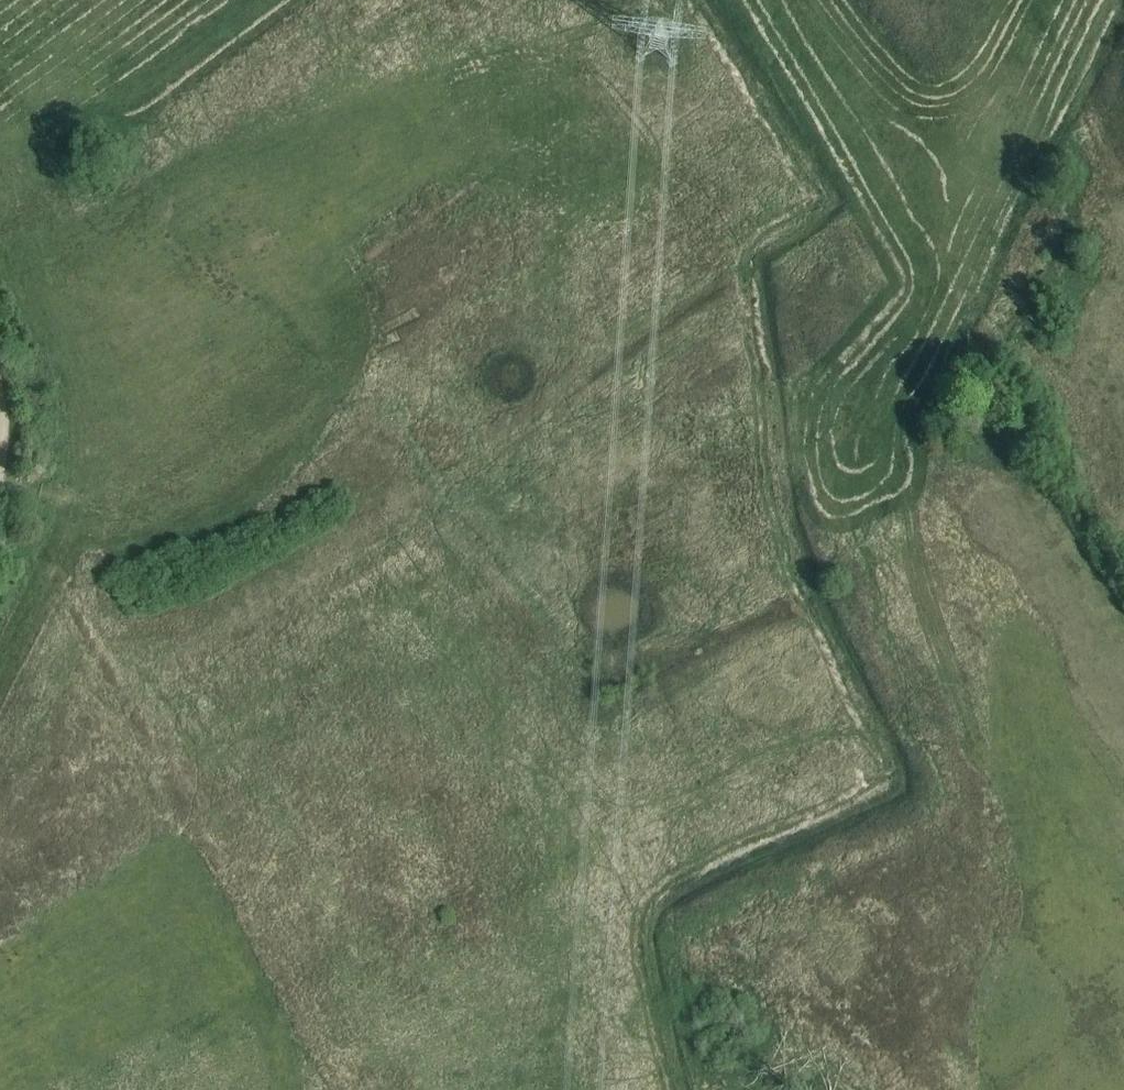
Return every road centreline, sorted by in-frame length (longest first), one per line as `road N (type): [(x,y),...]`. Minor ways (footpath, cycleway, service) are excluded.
road 1 (track): [(694,0),(817,198),(750,242),(771,445),(790,557),(883,759),(883,778),(874,789),(675,877),(642,907),(637,952),(668,1089)]

